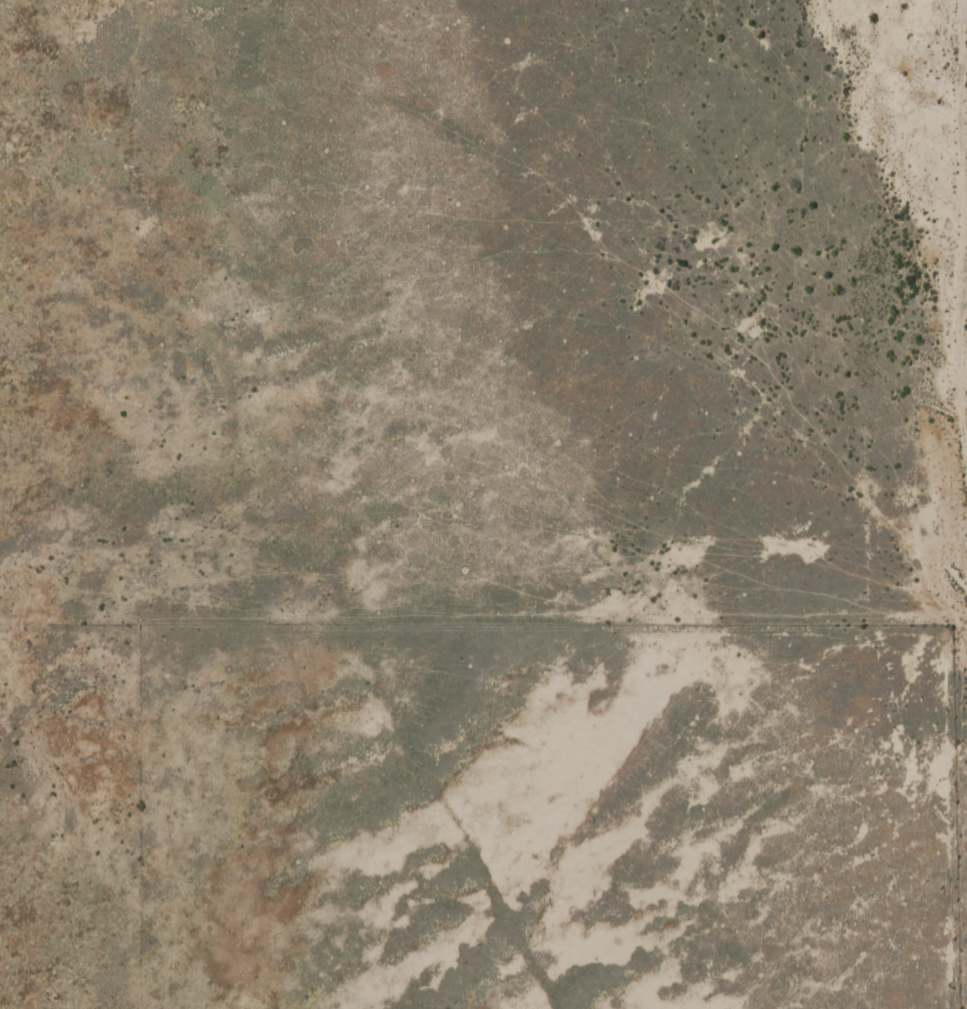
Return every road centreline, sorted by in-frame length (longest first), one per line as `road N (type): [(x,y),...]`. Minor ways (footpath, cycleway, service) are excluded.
road 1 (track): [(828,0),(832,47),(966,228)]

